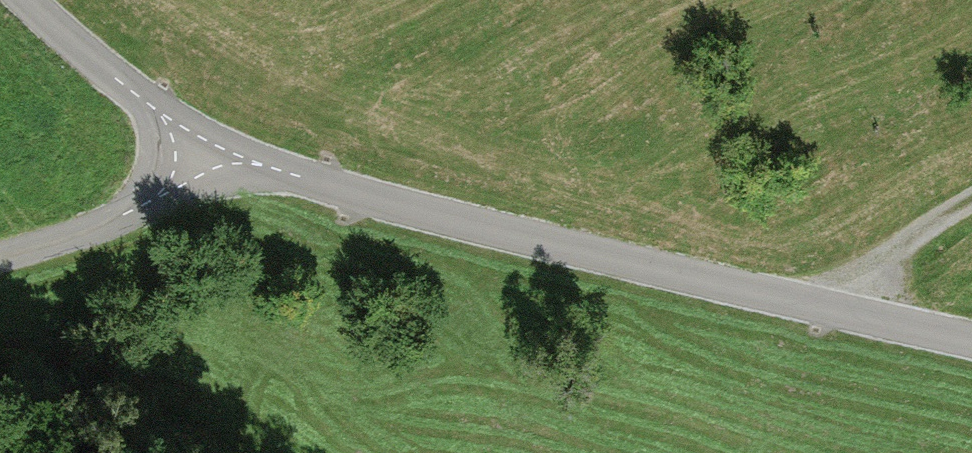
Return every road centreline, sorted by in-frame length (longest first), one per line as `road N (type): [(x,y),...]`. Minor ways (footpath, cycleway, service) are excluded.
road 1 (unclassified): [(209,145),(425,214),(971,340)]
road 2 (unclassified): [(0,254),(129,214),(159,196),(209,145)]
road 3 (residential): [(209,145),(152,109),(26,0)]
road 4 (track): [(851,313),(971,250)]

